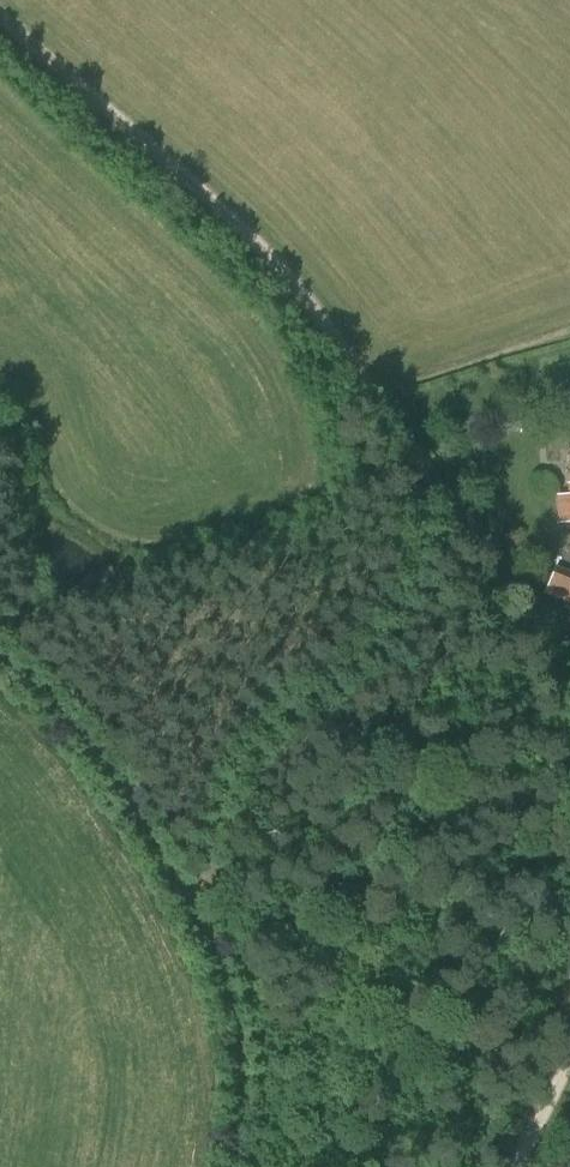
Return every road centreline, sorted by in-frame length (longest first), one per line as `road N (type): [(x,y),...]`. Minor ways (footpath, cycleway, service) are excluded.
road 1 (track): [(0,40),(303,299),(426,472)]
road 2 (track): [(233,1166),(242,1072),(237,1028),(192,915),(120,803),(0,692)]
road 3 (track): [(426,472),(425,527),(403,591),(363,661),(279,756),(202,938)]
road 4 (track): [(569,634),(532,616),(426,472)]

